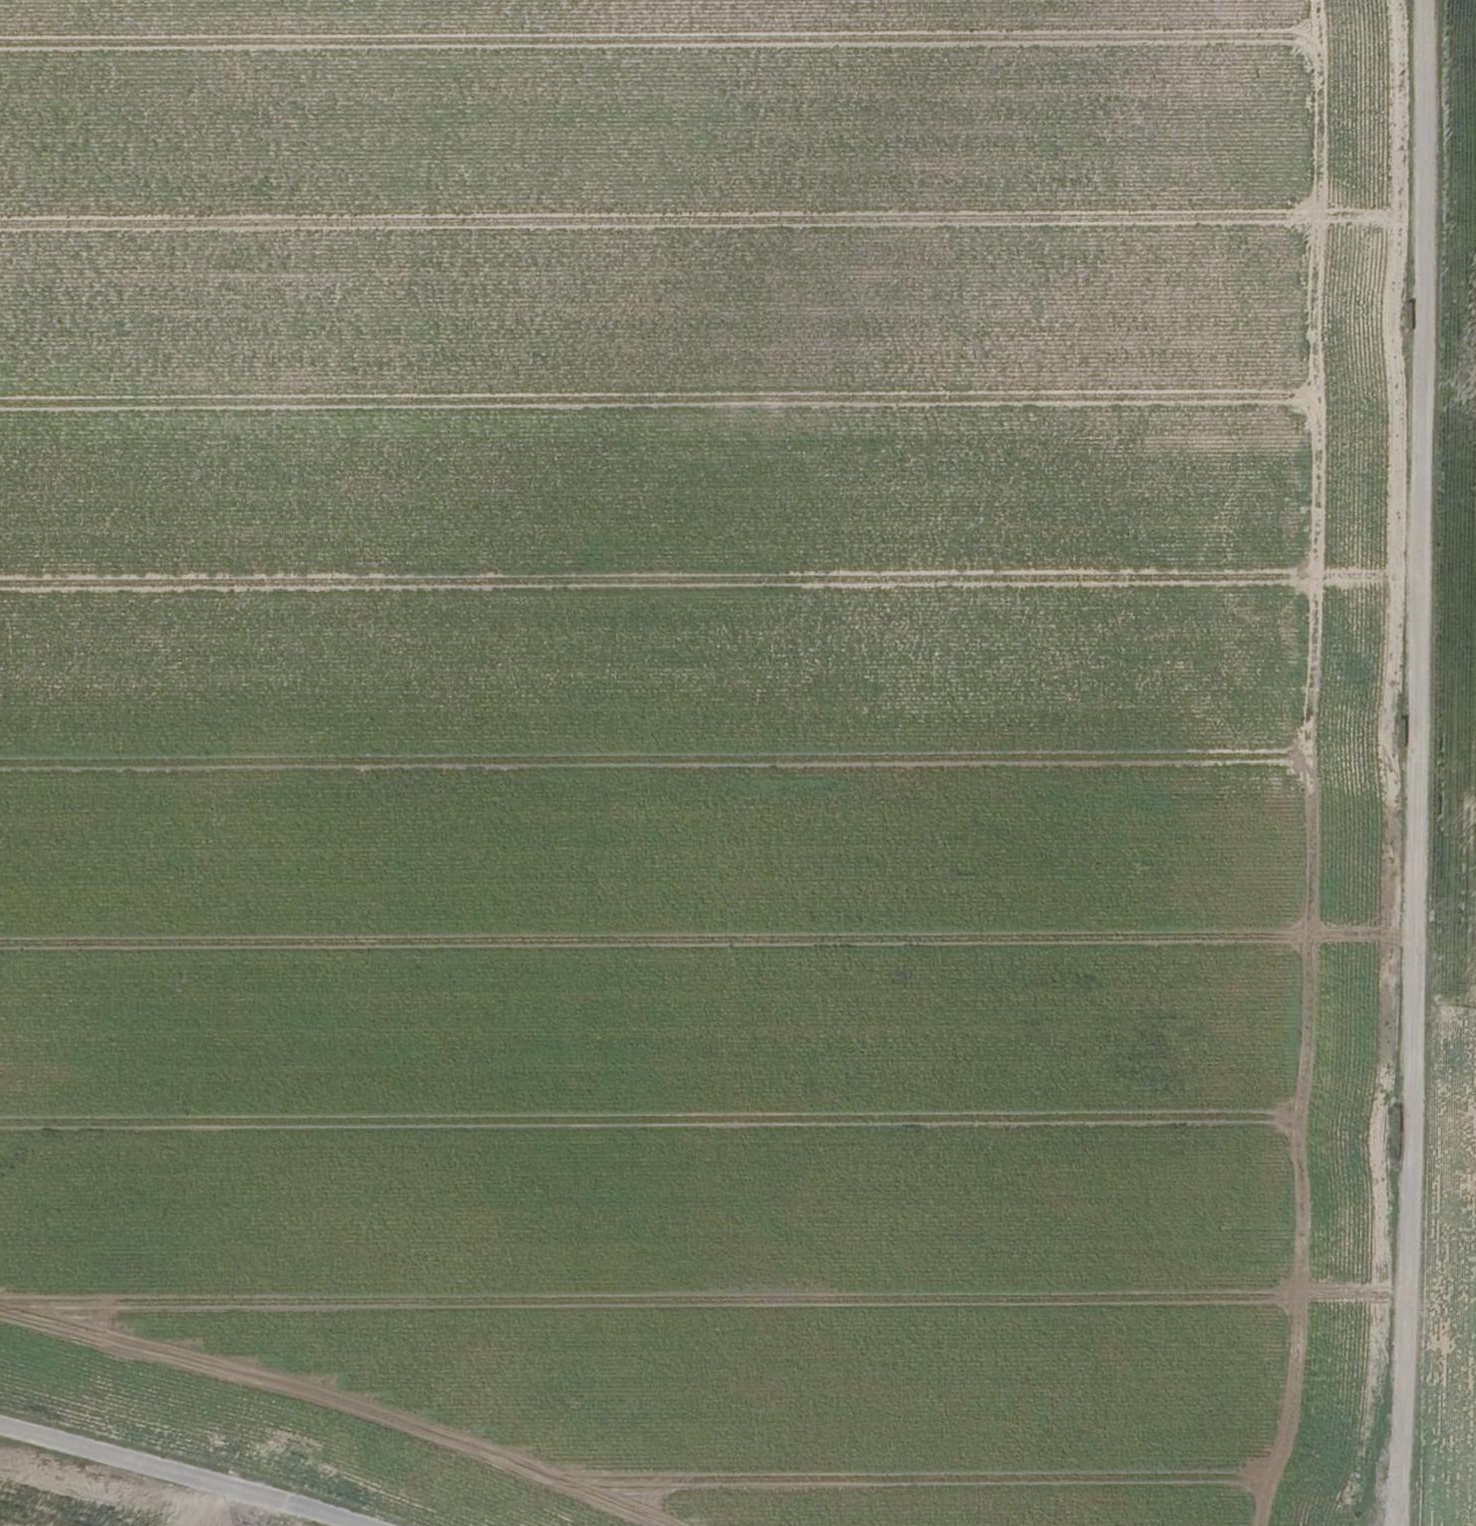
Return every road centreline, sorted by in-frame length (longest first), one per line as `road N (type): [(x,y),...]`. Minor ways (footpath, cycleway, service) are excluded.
road 1 (track): [(1410,1525),(1430,0)]
road 2 (unclassified): [(0,1424),(364,1525)]

